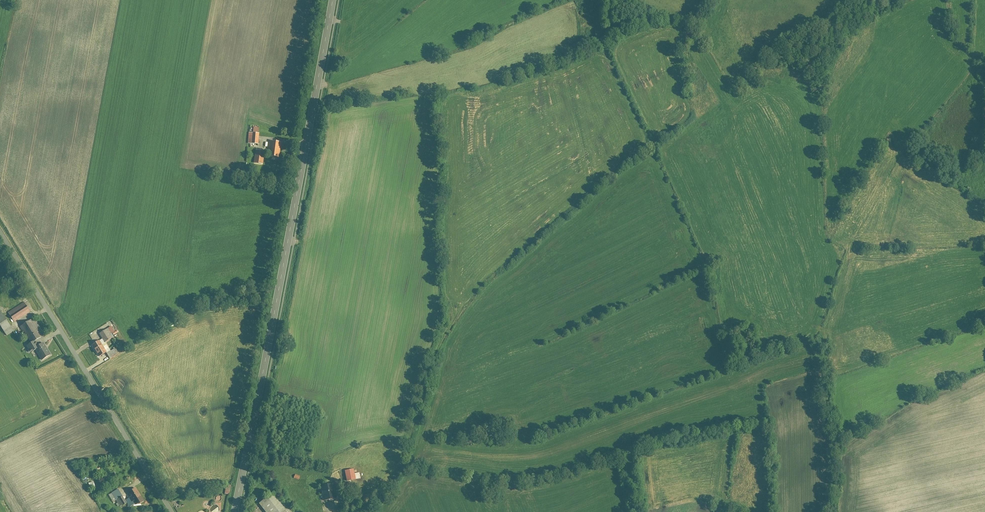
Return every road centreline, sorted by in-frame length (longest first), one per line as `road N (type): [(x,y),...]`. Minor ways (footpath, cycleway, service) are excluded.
road 1 (primary): [(235,511),(332,0)]
road 2 (unclassified): [(0,232),(170,511)]

